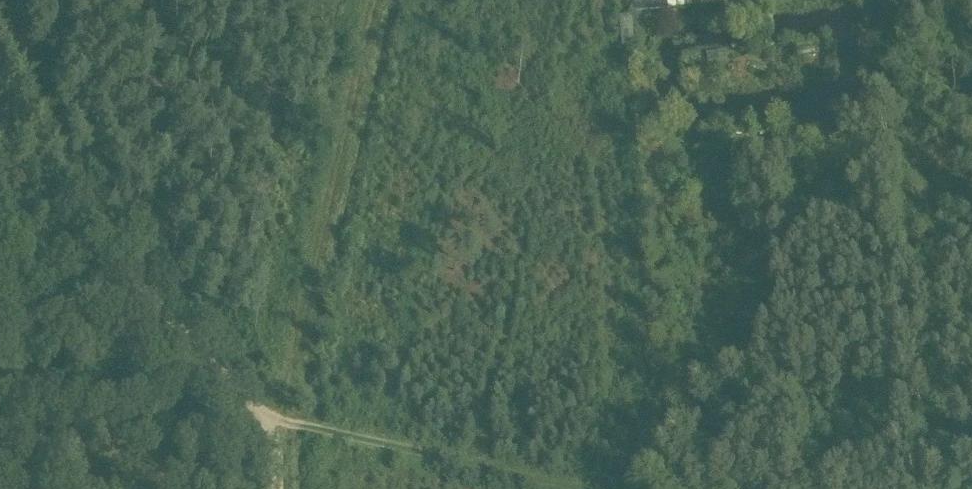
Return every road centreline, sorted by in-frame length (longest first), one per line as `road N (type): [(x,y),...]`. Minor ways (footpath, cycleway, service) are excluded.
road 1 (track): [(0,55),(97,250),(276,431),(278,488)]

